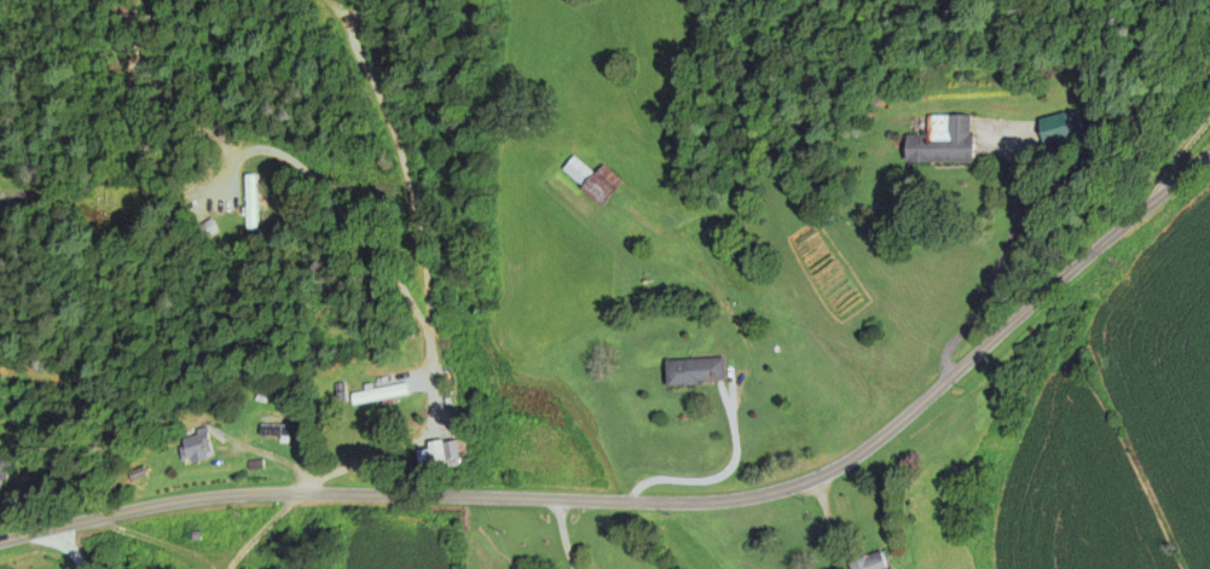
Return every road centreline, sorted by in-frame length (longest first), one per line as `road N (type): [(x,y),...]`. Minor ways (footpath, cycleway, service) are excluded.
road 1 (secondary): [(0,542),(186,500),(256,494),(705,503),(791,488),(858,455),(1209,159)]
road 2 (residential): [(629,501),(649,480),(702,481),(725,471),(735,394),(751,354),(701,275),(643,207)]

